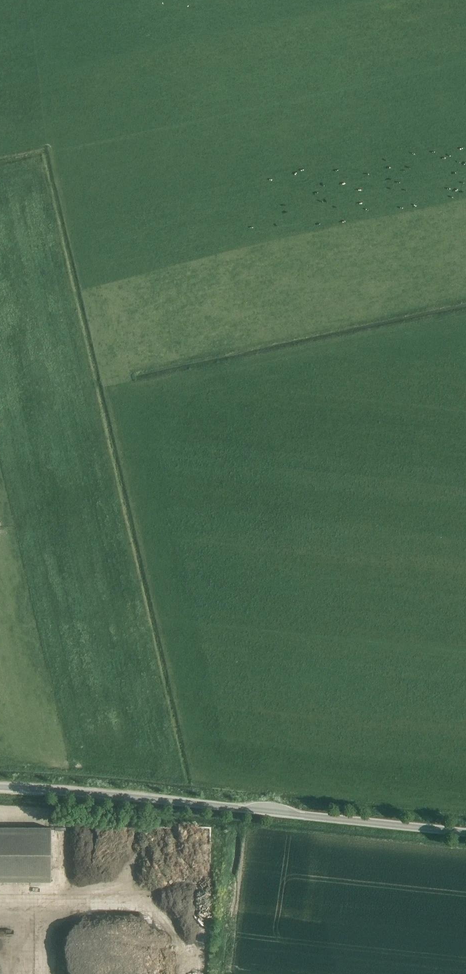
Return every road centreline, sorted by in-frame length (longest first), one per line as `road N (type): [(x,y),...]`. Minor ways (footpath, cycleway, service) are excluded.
road 1 (unclassified): [(465,833),(0,787)]

